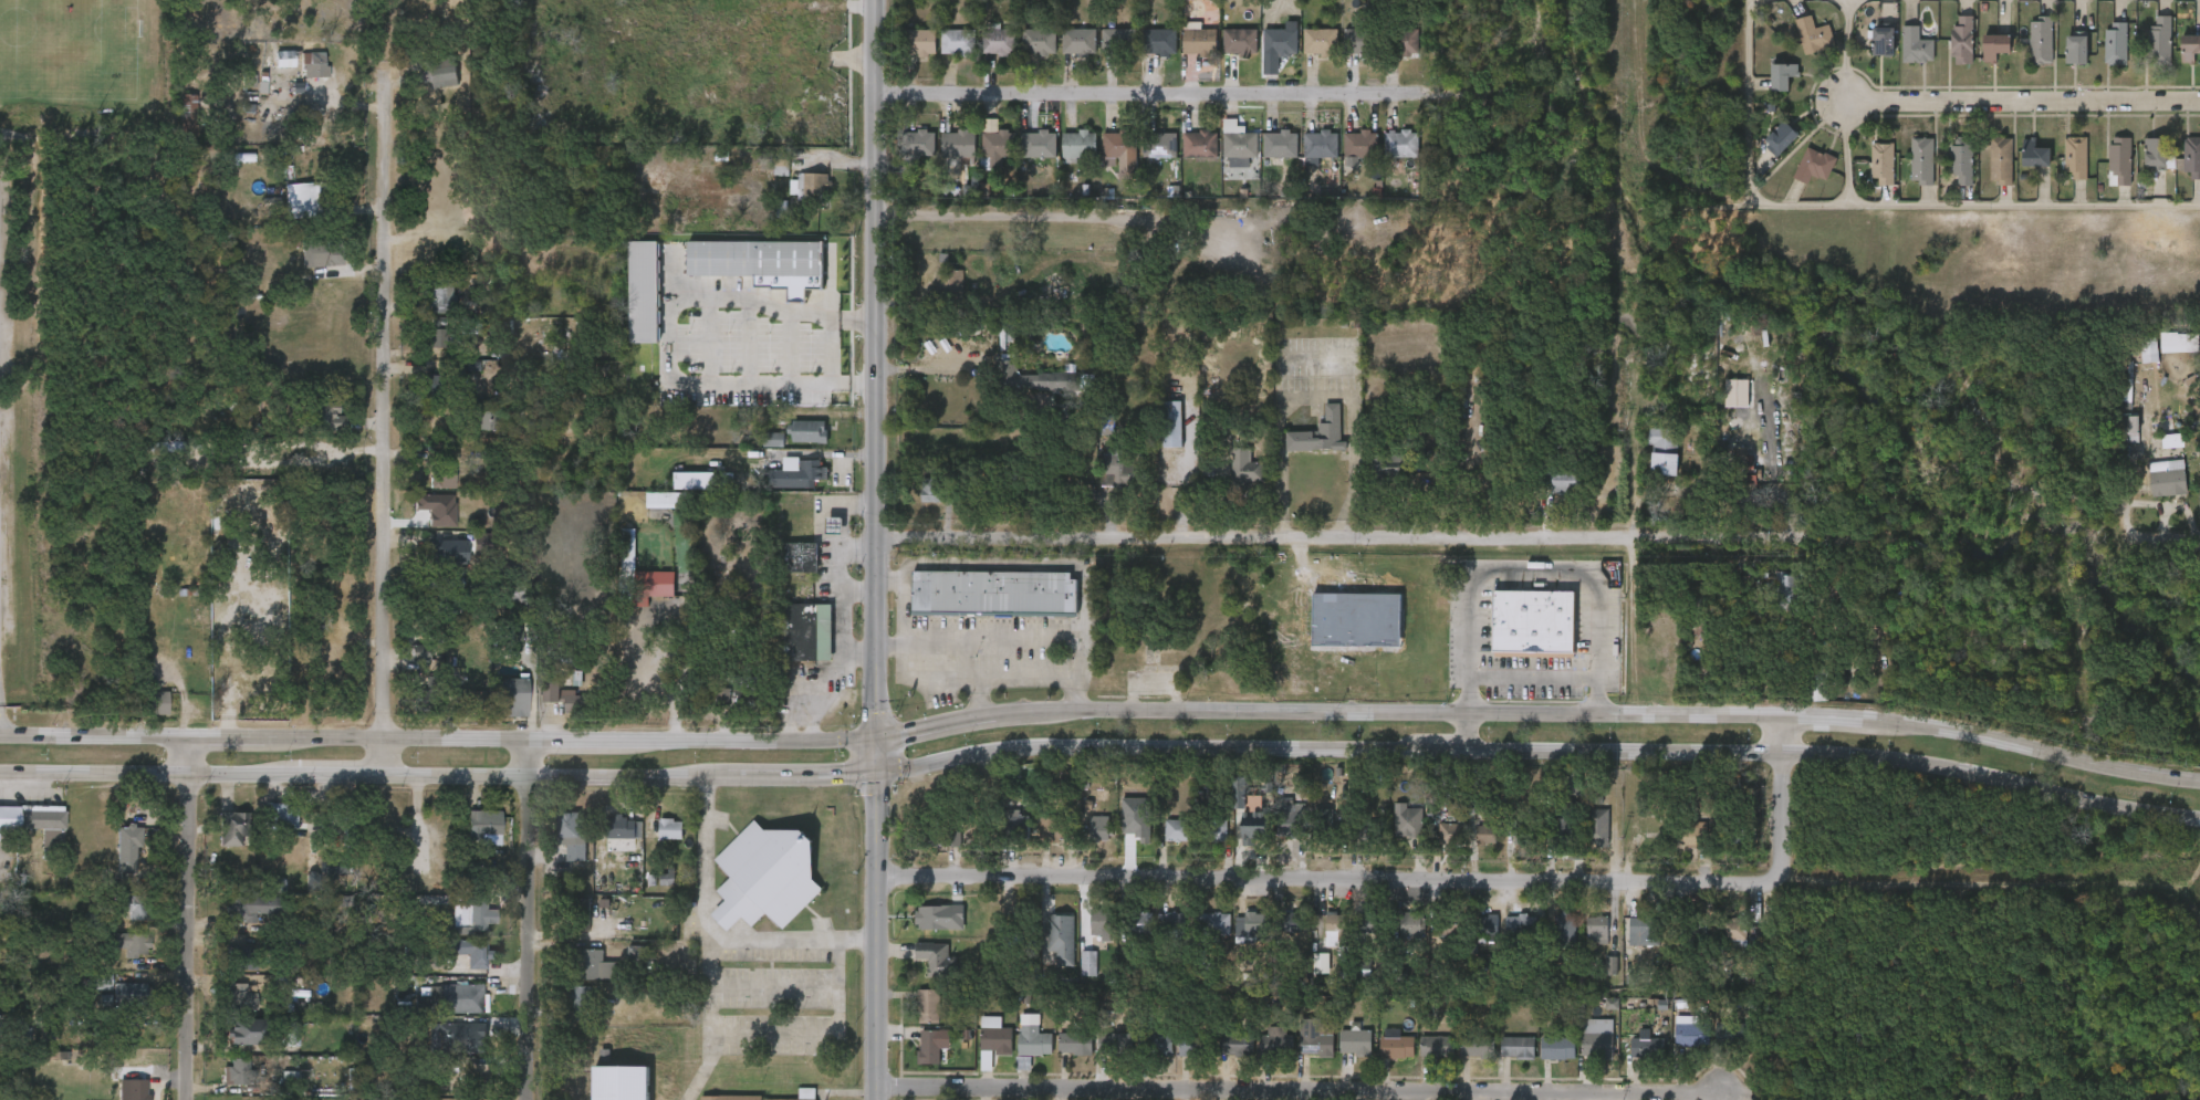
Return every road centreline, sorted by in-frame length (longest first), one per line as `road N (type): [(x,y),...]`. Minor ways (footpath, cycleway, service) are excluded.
road 1 (secondary): [(2199,782),(1966,735),(1791,716),(1019,713),(876,741),(764,744),(0,736)]
road 2 (secondary): [(0,774),(877,775),(1036,750),(1791,753),(1959,769),(2199,820)]
road 3 (secondary): [(874,0),(877,1099)]
road 4 (residential): [(878,876),(1774,889),(1793,874),(1791,716)]
road 5 (residential): [(876,537),(1864,537)]
road 6 (residential): [(877,1087),(1729,1093)]
road 7 (residential): [(389,87),(393,741)]
road 8 (residential): [(875,96),(1433,95)]
road 9 (residential): [(2199,101),(1836,103)]
road 10 (residential): [(198,740),(197,1099)]
road 11 (residential): [(535,743),(527,1099)]

